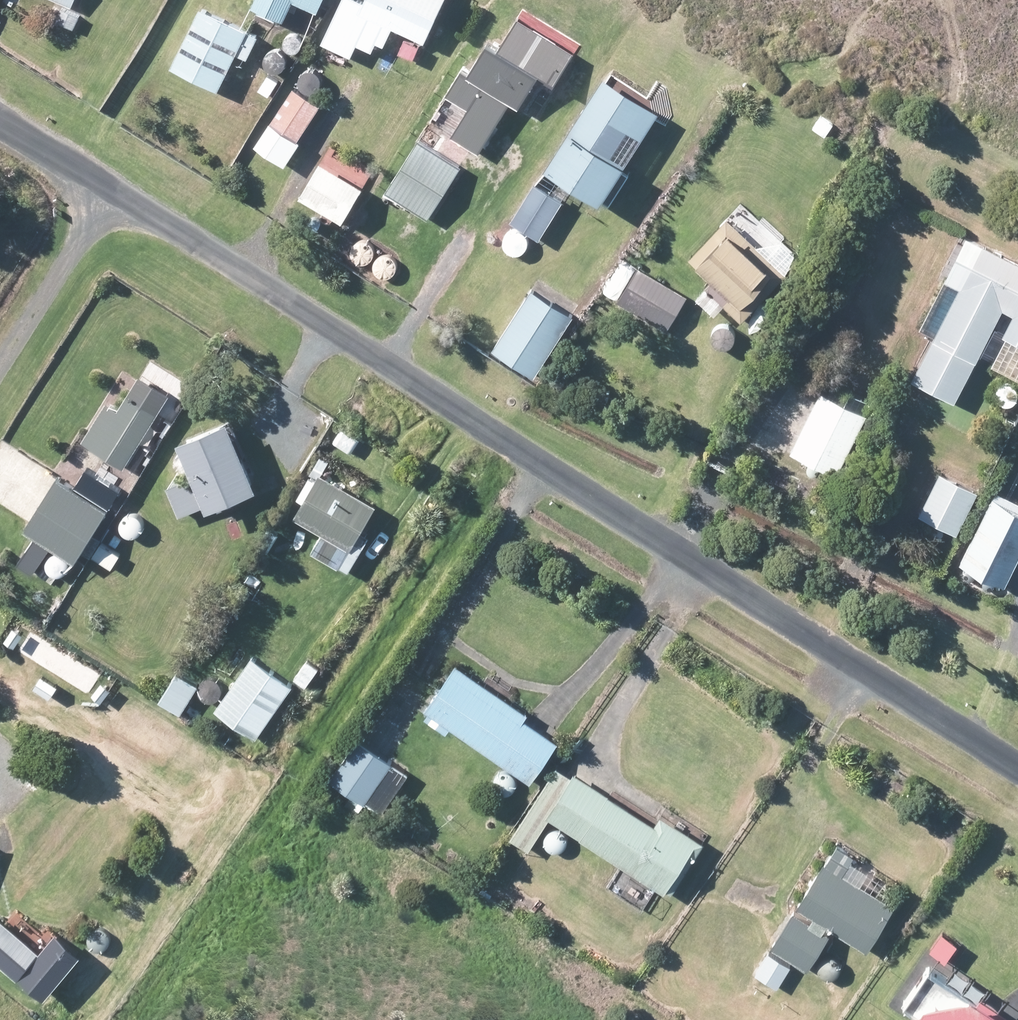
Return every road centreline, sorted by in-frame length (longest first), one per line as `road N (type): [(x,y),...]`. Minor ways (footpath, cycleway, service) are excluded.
road 1 (unclassified): [(0,123),(1017,767)]
road 2 (track): [(0,367),(108,189)]

